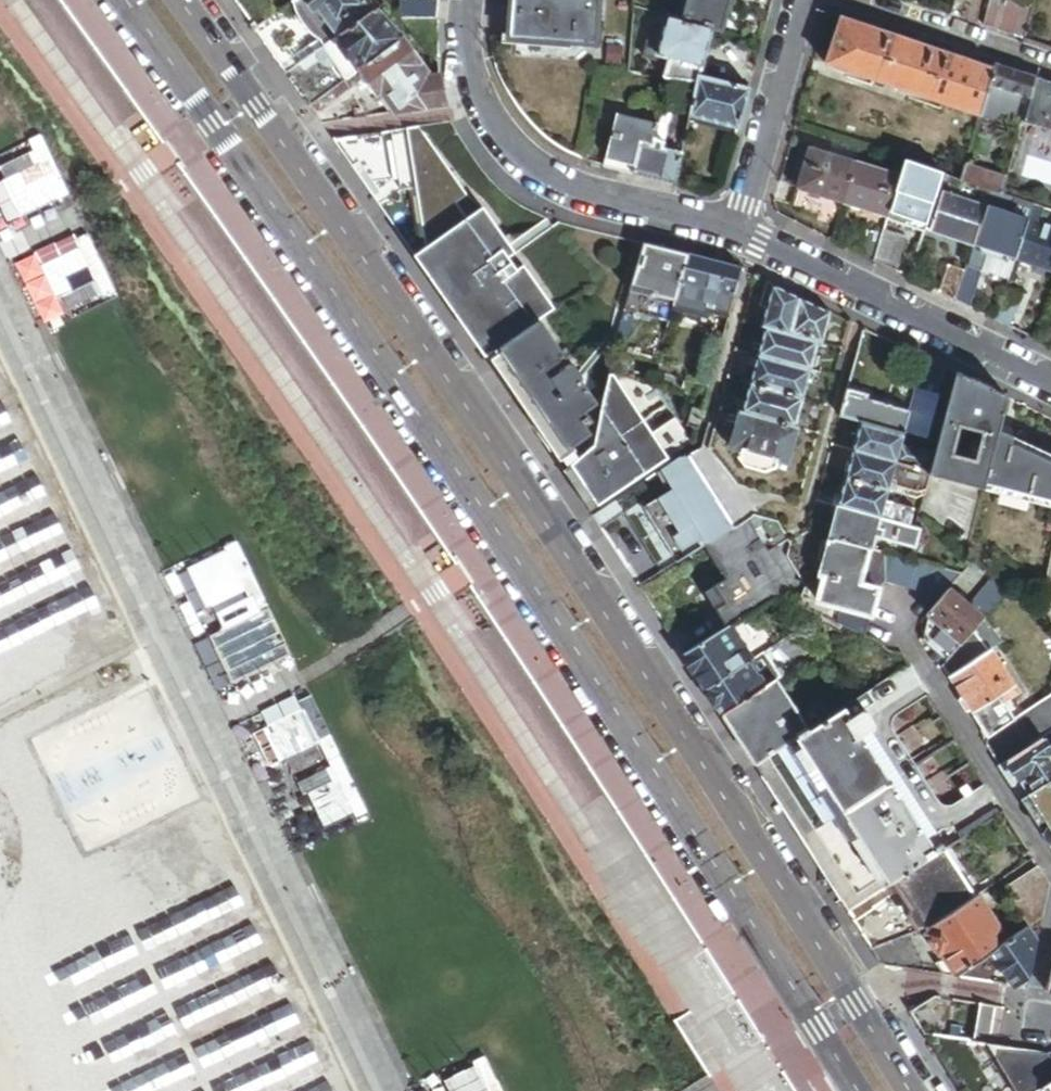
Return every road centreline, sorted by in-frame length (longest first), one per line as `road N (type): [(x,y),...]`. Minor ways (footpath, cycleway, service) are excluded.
road 1 (primary): [(126,0),(624,723),(855,1090)]
road 2 (primary): [(907,1090),(665,709),(181,0)]
road 3 (residential): [(735,230),(573,187),(509,145),(470,73),(468,0)]
road 4 (residential): [(735,230),(1050,382)]
road 5 (residential): [(735,230),(803,0)]
road 6 (residential): [(841,0),(1050,69)]

